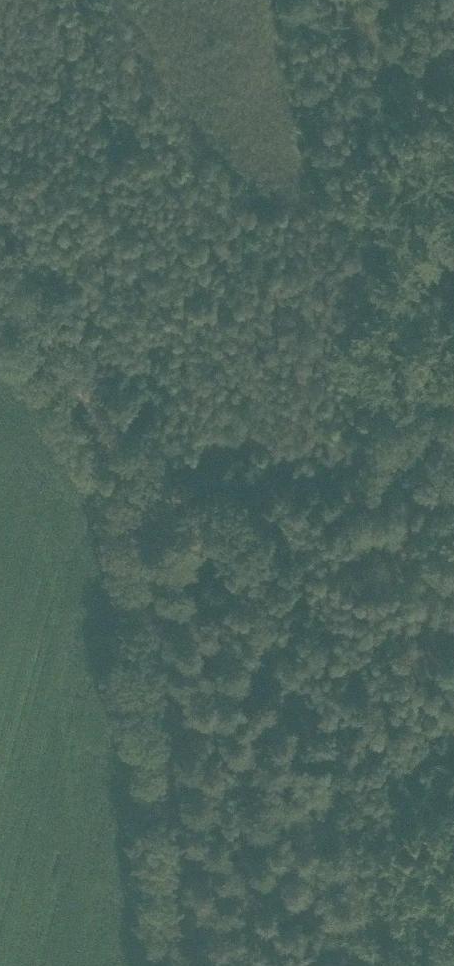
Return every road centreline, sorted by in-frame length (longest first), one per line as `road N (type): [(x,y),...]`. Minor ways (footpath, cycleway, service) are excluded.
road 1 (track): [(178,965),(137,494),(93,409),(0,280)]

